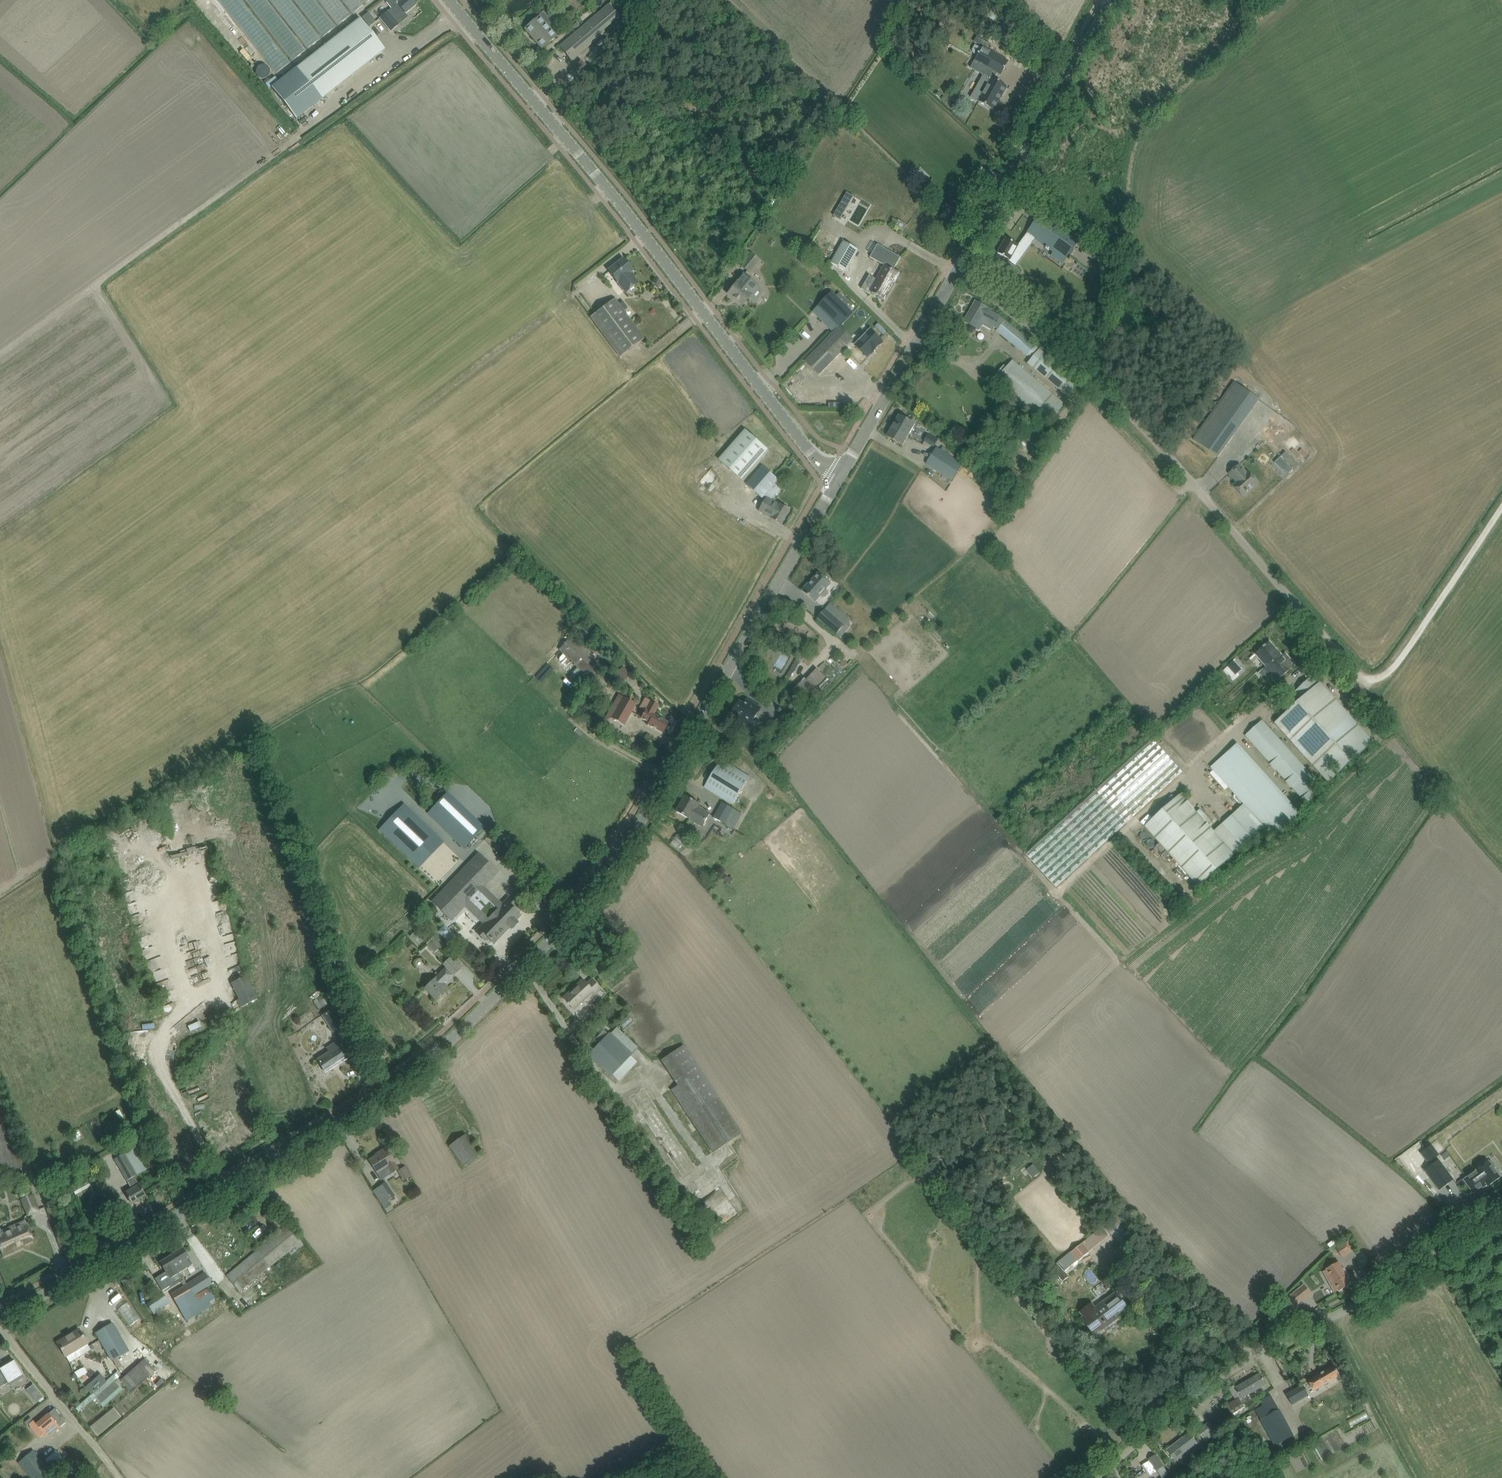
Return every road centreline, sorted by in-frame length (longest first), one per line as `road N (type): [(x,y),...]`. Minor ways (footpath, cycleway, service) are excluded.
road 1 (tertiary): [(0,1321),(349,1115),(511,979),(633,833),(840,477)]
road 2 (unclassified): [(840,477),(806,450),(450,0)]
road 3 (unclassified): [(1363,678),(1105,389),(958,274)]
road 4 (unclassified): [(1095,1477),(1221,1375),(1365,1301),(1501,1205)]
road 5 (tertiary): [(958,274),(1112,0)]
road 6 (tertiary): [(840,477),(958,274)]

